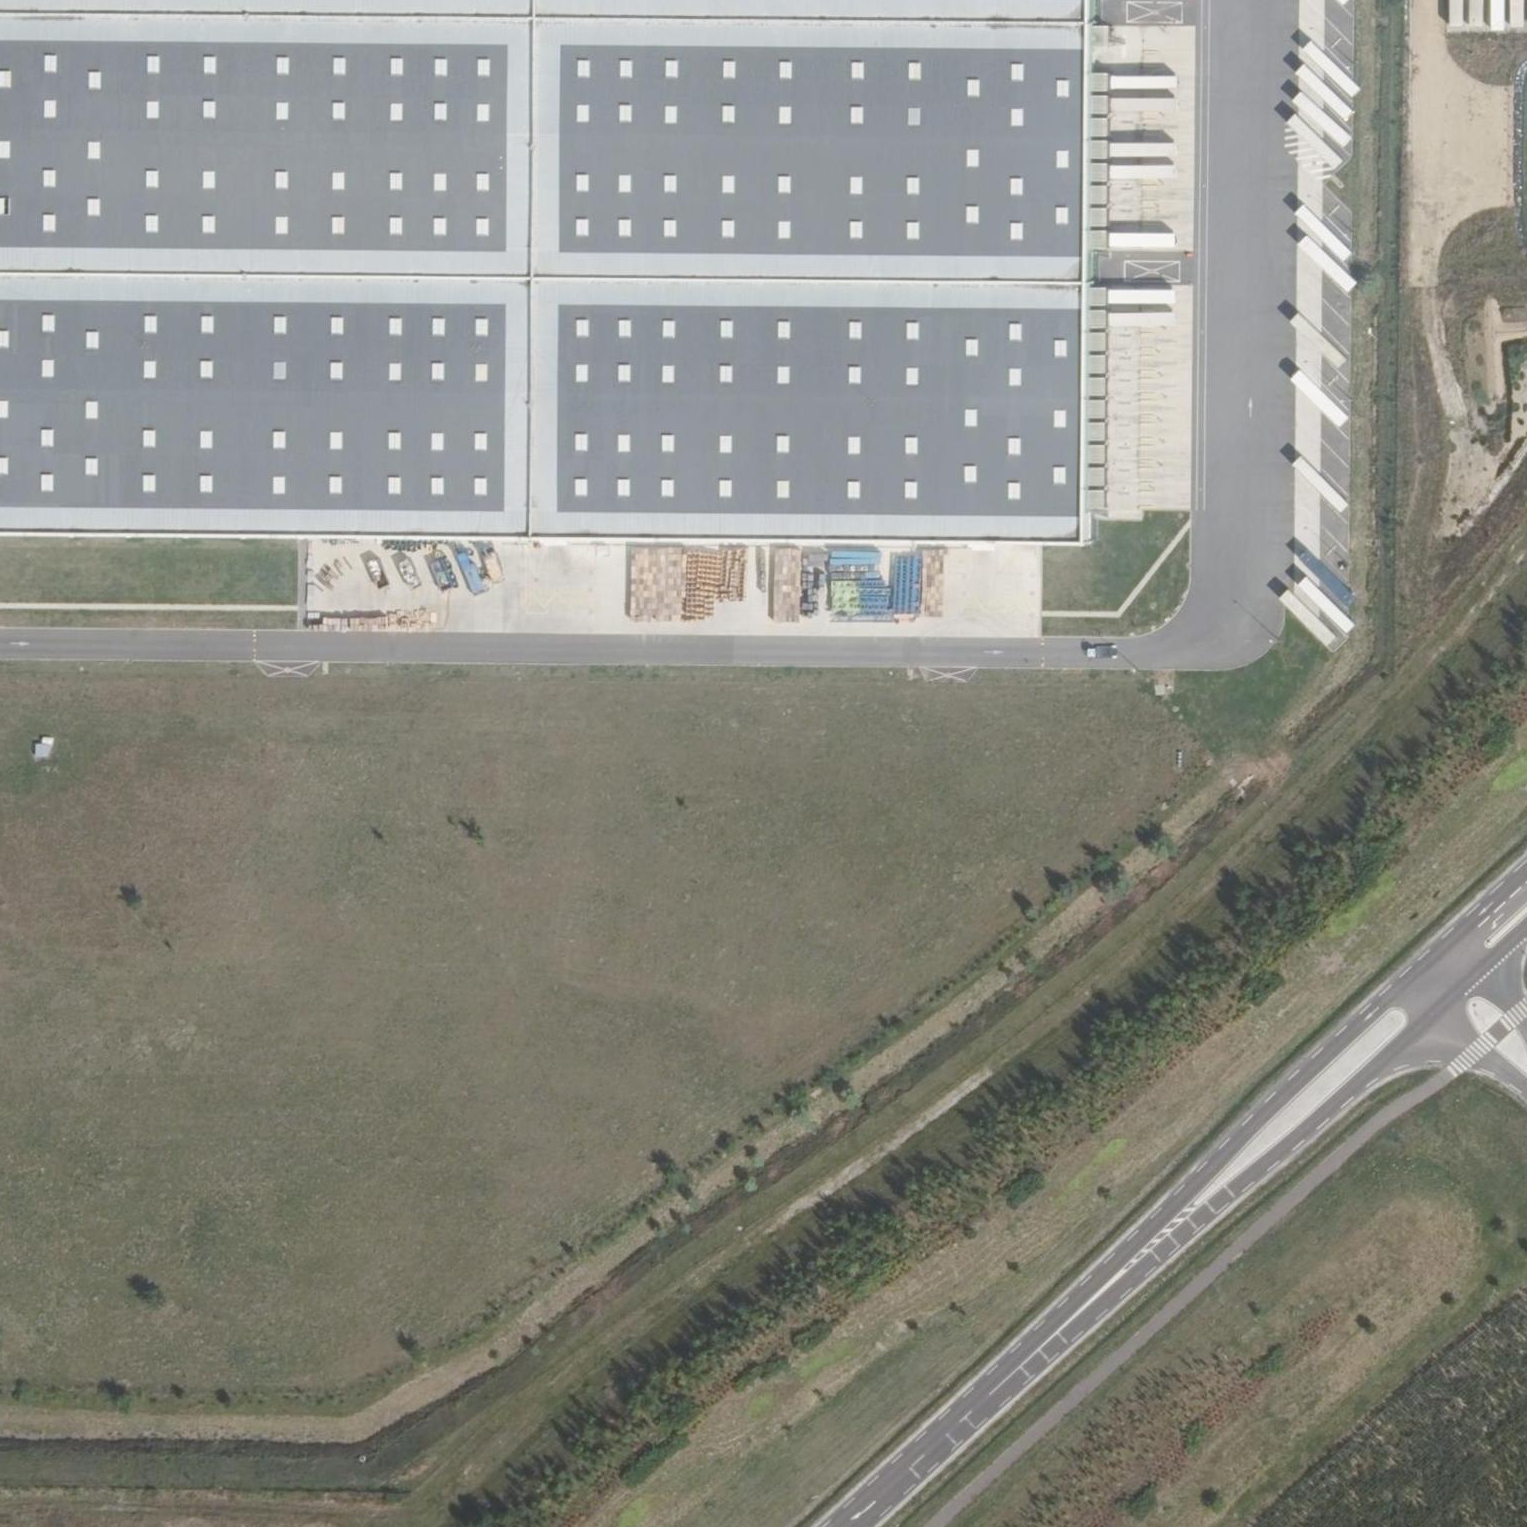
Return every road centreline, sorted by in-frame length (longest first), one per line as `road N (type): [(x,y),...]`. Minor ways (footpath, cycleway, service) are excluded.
road 1 (tertiary): [(1445,970),(845,1526)]
road 2 (residential): [(1526,1065),(1445,970)]

